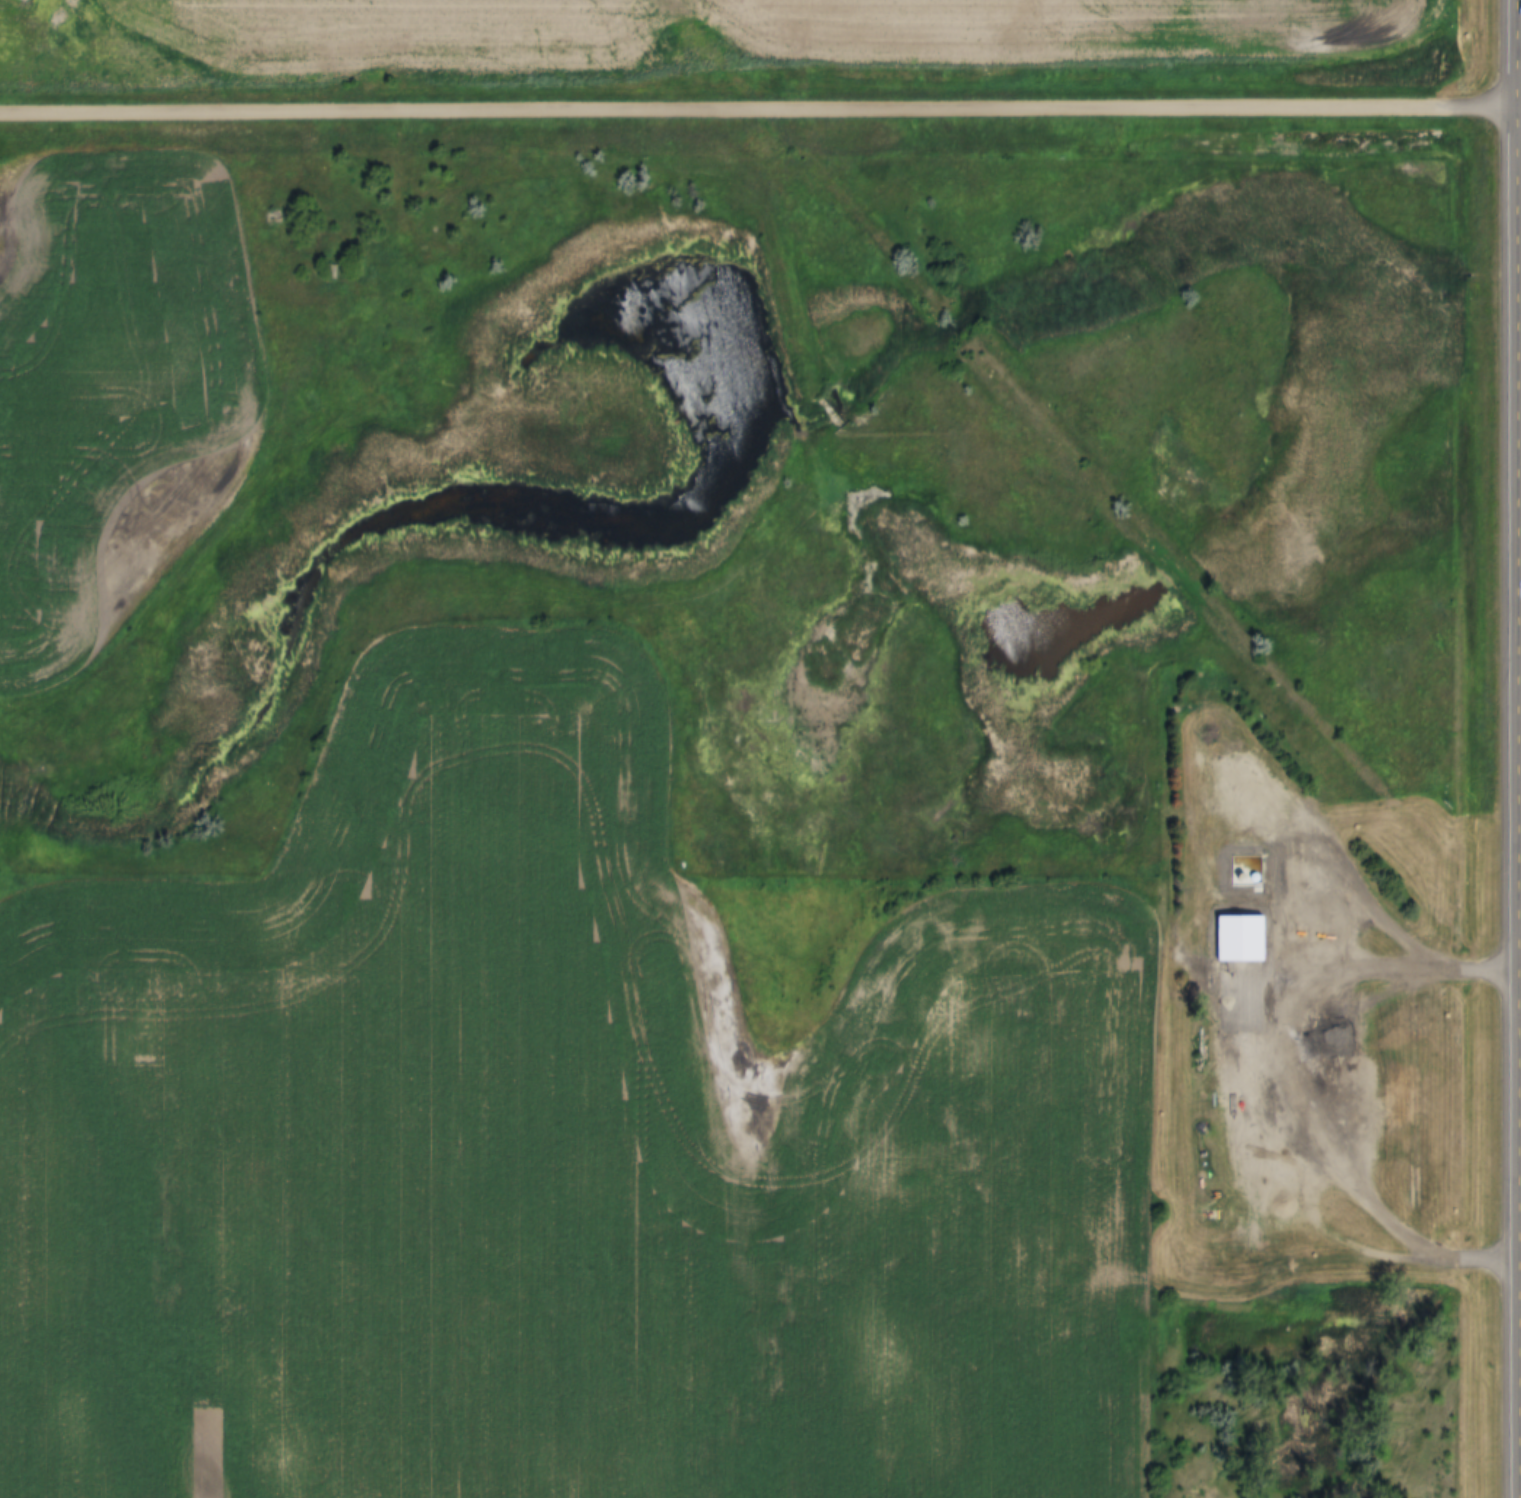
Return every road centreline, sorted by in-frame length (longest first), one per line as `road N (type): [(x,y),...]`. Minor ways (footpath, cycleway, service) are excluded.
road 1 (residential): [(1520,110),(0,116)]

